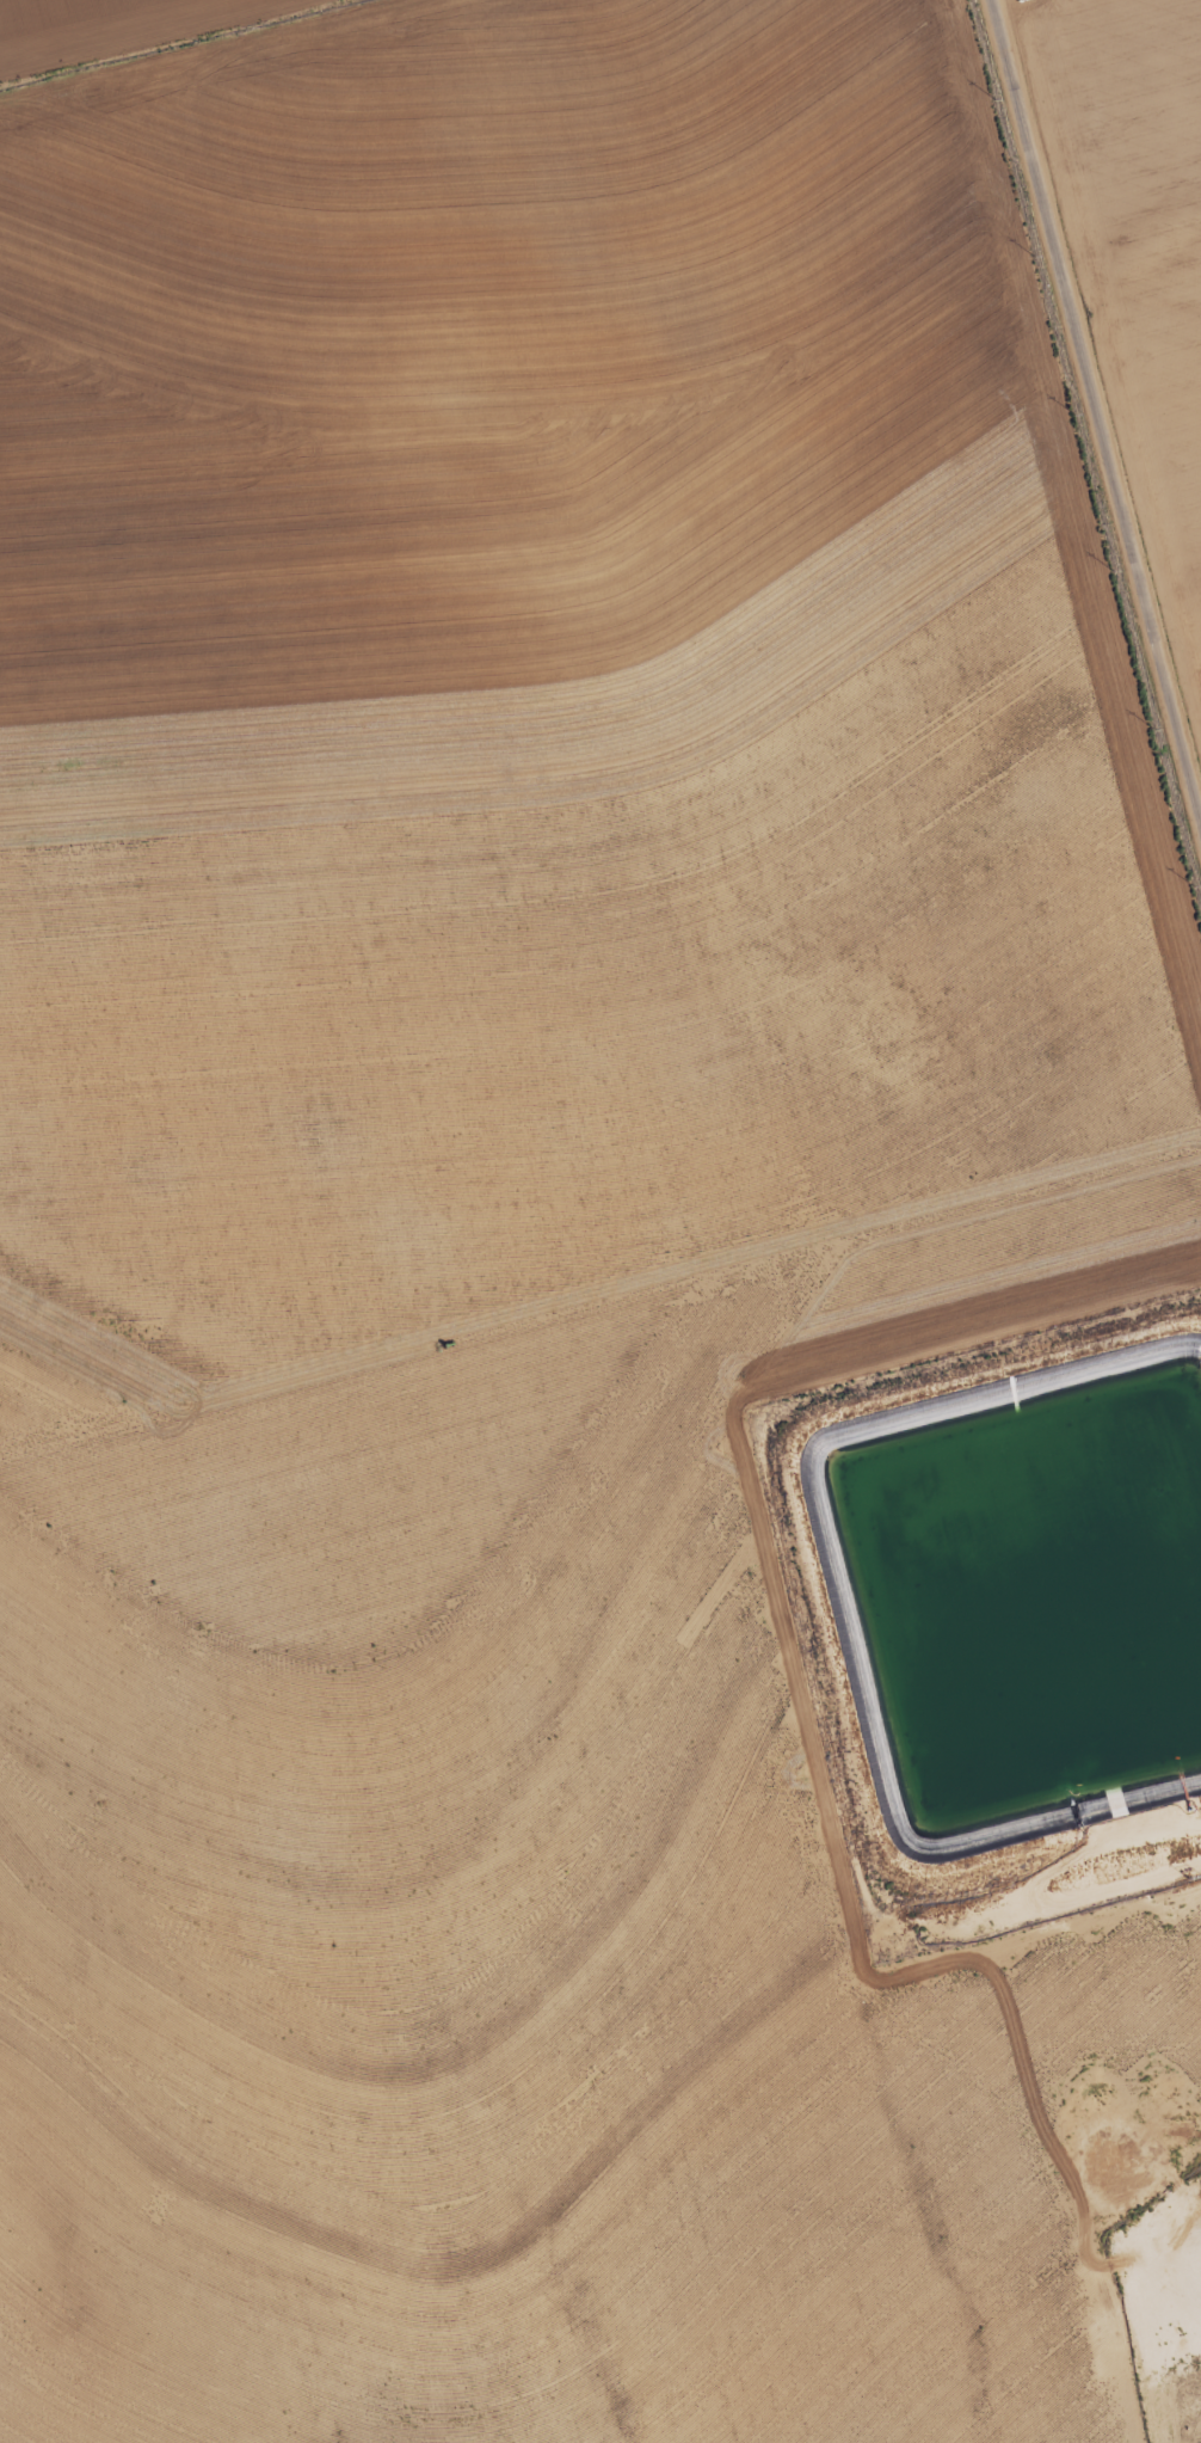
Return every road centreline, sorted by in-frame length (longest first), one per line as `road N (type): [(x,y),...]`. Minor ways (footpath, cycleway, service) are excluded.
road 1 (residential): [(1200,842),(985,0)]

